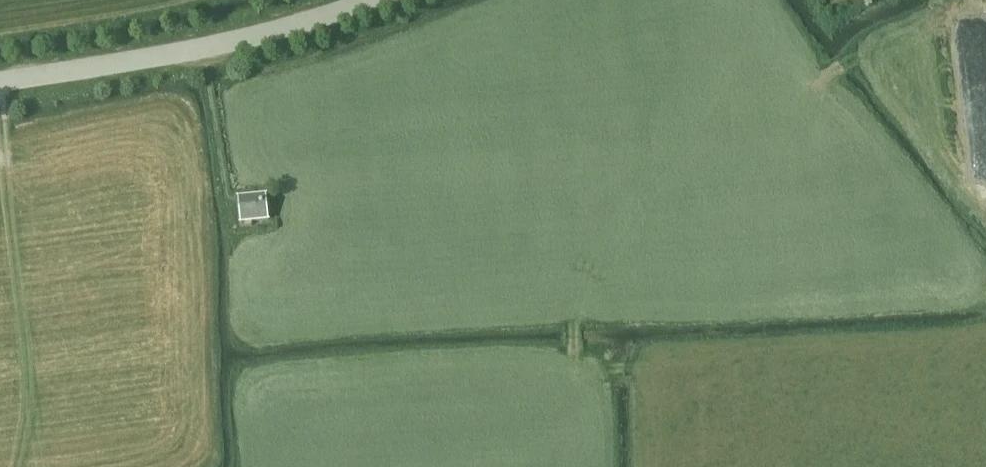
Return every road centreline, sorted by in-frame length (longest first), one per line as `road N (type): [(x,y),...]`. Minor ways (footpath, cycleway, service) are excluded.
road 1 (tertiary): [(0,80),(203,47),(369,0)]

